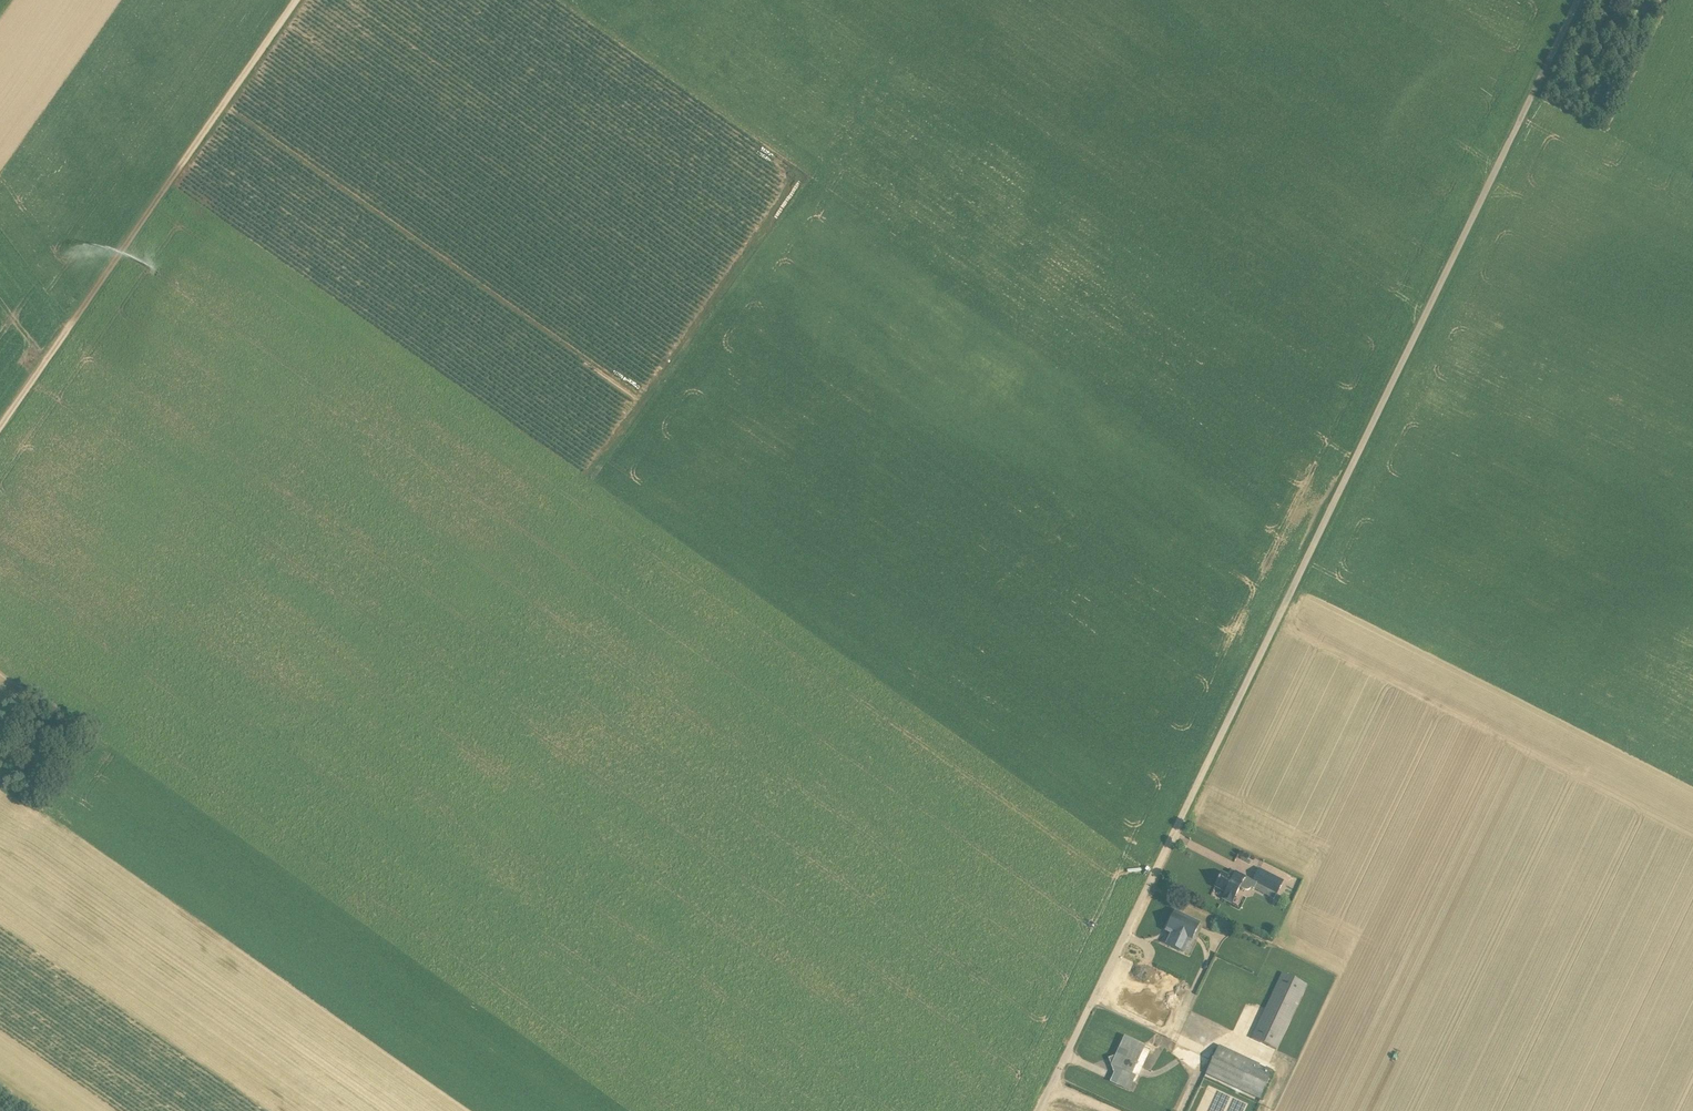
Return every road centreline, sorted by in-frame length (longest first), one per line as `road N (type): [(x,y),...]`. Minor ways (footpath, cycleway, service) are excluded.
road 1 (unclassified): [(1039,1110),(1580,0)]
road 2 (track): [(0,420),(296,0)]

